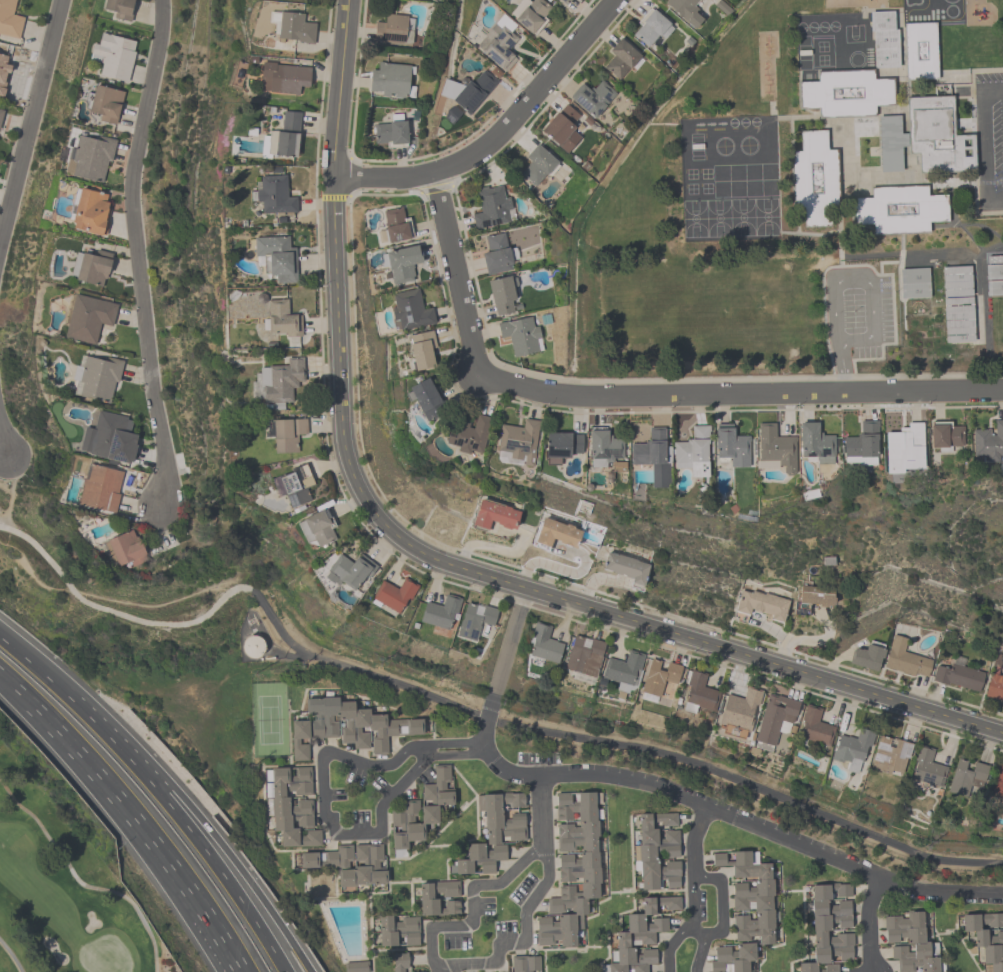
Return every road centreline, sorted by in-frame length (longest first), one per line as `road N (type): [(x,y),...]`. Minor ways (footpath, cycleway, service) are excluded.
road 1 (residential): [(348,0),(333,175),(344,439),(366,502),(392,532),(458,567),(1002,731)]
road 2 (residential): [(436,169),(466,327),(478,363),(505,383),(546,396),(1002,389)]
road 3 (residential): [(485,723),(487,753),(519,774),(646,784),(915,890),(1002,894)]
road 4 (residential): [(153,504),(163,478),(131,173),(159,0)]
road 5 (residential): [(541,843),(499,884),(471,885),(472,924),(429,926),(431,964),(498,962),(498,943),(526,942),(524,910),(547,878),(541,843)]
road 6 (residential): [(333,175),(403,176),(476,153),(614,0)]
road 7 (trunk): [(32,707),(158,851),(239,971)]
road 8 (trunk): [(311,971),(223,847),(120,749)]
road 9 (trunk): [(288,971),(120,749)]
road 10 (residential): [(0,233),(62,0)]
road 11 (residential): [(421,744),(380,765),(328,750),(321,756),(324,815)]
road 12 (residential): [(324,815),(335,834),(380,832),(381,805),(427,756)]

